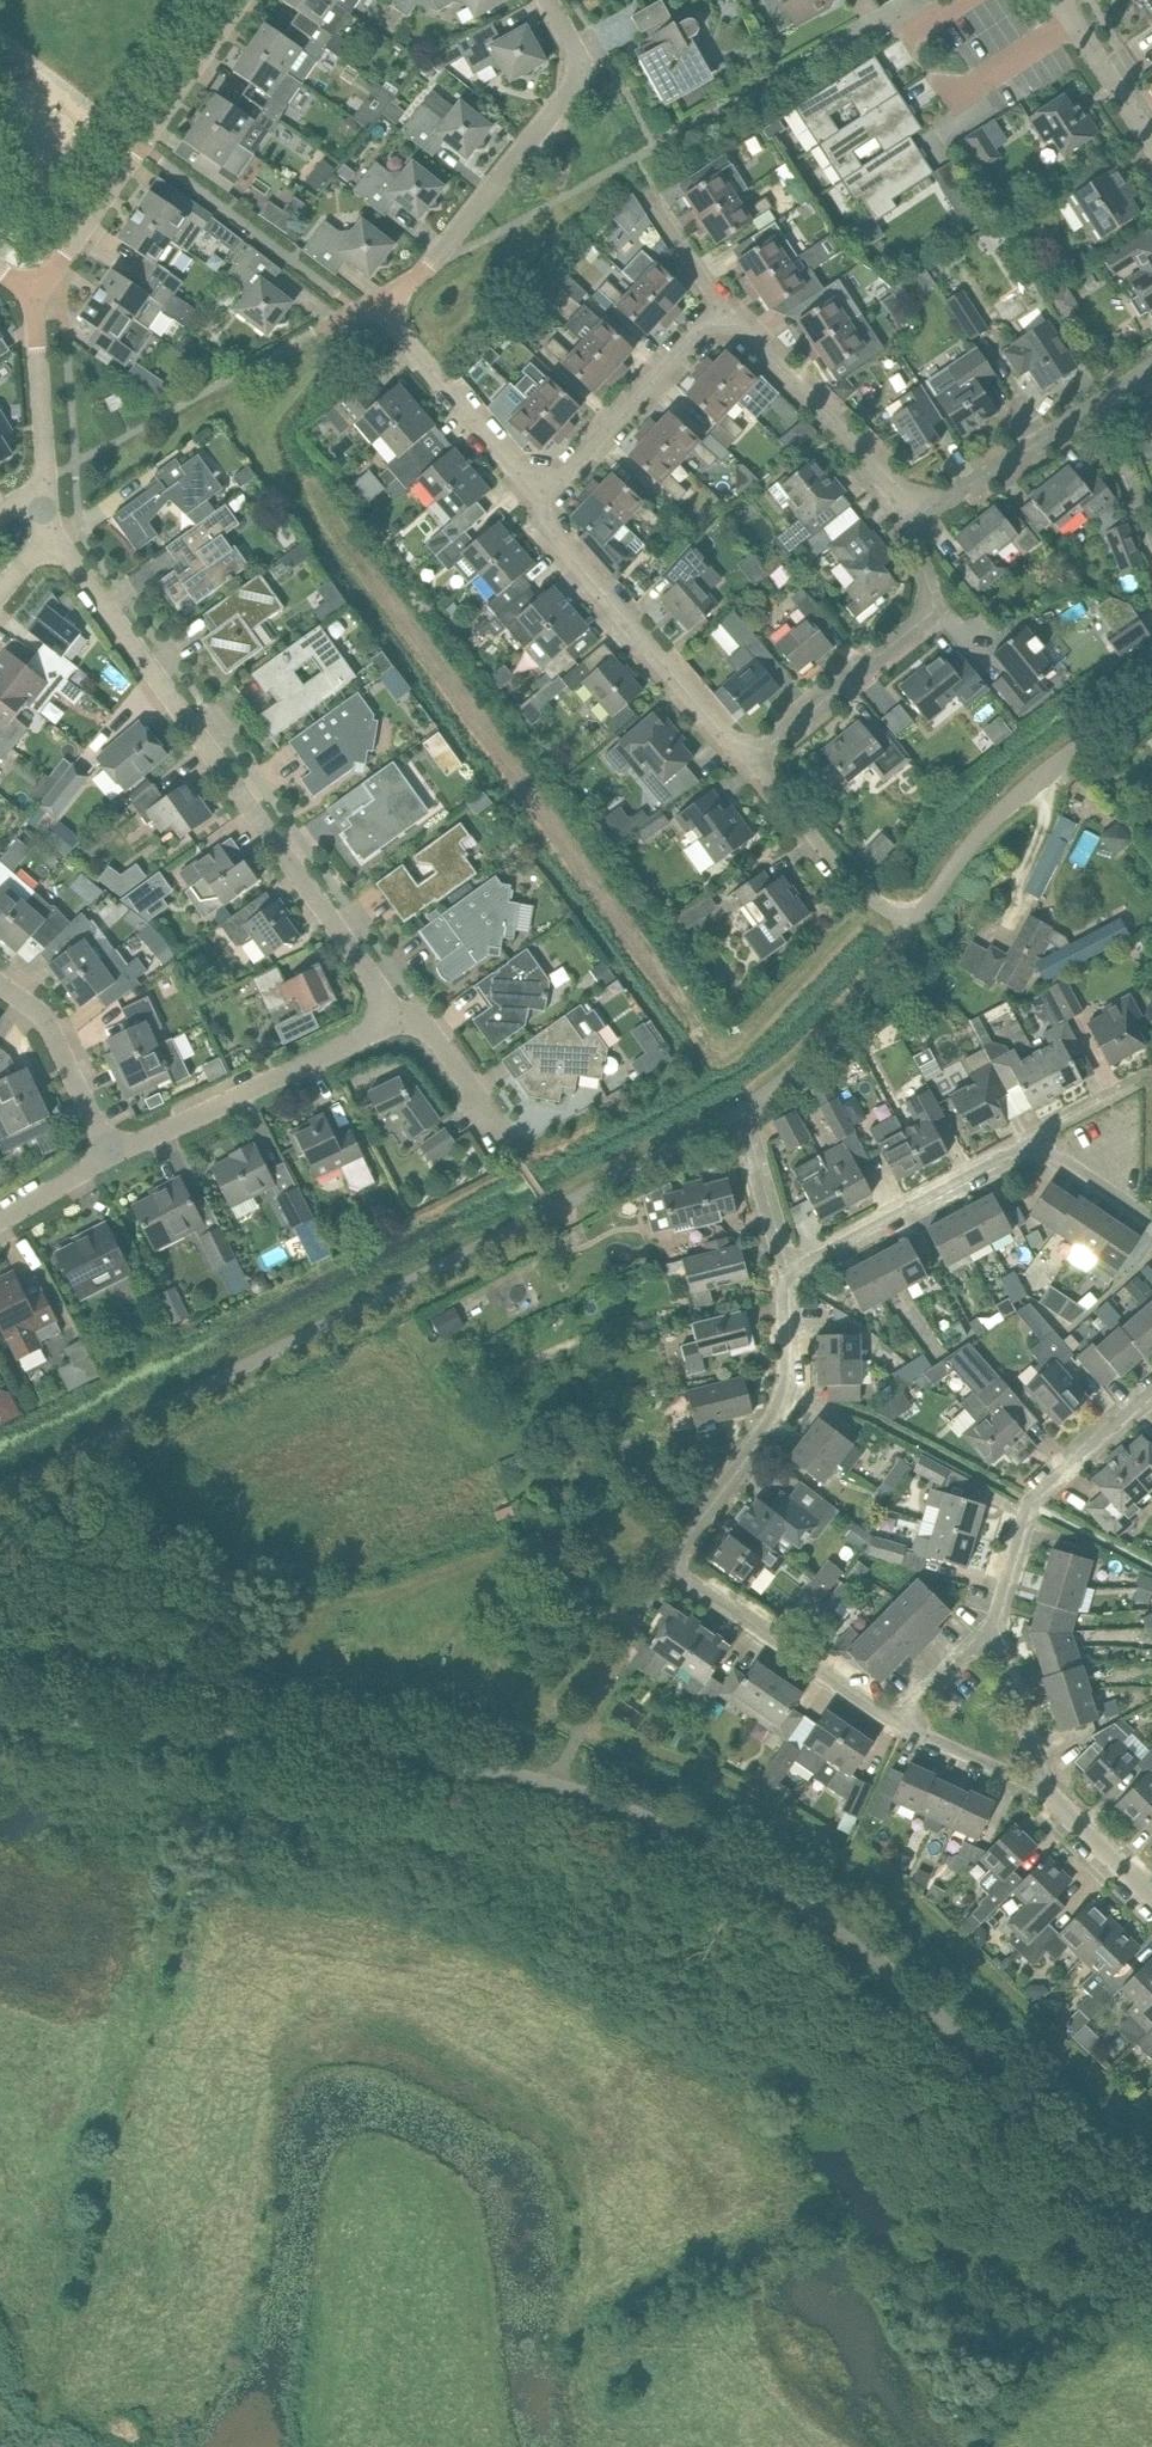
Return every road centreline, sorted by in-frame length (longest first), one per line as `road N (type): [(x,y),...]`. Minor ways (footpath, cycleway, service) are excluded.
road 1 (unclassified): [(1151,2220),(822,1913),(644,1814),(549,1782),(421,1754),(0,1707)]
road 2 (residential): [(535,509),(381,309),(461,229),(565,96),(572,50),(548,0)]
road 3 (residential): [(887,1716),(672,1563),(788,1390),(783,1274)]
road 4 (residential): [(403,1010),(52,545)]
road 5 (residential): [(1151,1220),(1037,1147),(783,1274)]
road 6 (residential): [(36,294),(132,142),(240,0)]
road 7 (residential): [(745,762),(937,608),(936,576),(919,549),(923,510)]
road 8 (residential): [(403,1010),(102,1156)]
road 9 (residential): [(745,762),(535,509)]
road 10 (residential): [(917,917),(984,828),(1151,696)]
road 11 (residential): [(996,1628),(1036,1498),(1151,1383)]
road 12 (residential): [(923,510),(722,309)]
road 13 (residential): [(535,509),(722,309)]
road 14 (residential): [(917,917),(862,897),(745,762)]
road 15 (residential): [(923,510),(1098,409)]
road 16 (residential): [(102,1156),(42,1020),(0,989)]
road 17 (residential): [(48,491),(36,294)]
road 18 (residential): [(1055,1799),(887,1716)]
road 19 (residential): [(1055,1799),(996,1628)]
road 20 (residential): [(783,1274),(746,1109)]
road 21 (residential): [(1151,142),(1061,0)]
road 22 (residential): [(505,1141),(403,1010)]
road 23 (residential): [(1151,541),(1098,409)]
road 24 (residential): [(887,1716),(996,1628)]
road 25 (residential): [(1151,1901),(1055,1799)]
road 26 (residential): [(102,1156),(0,1226)]

